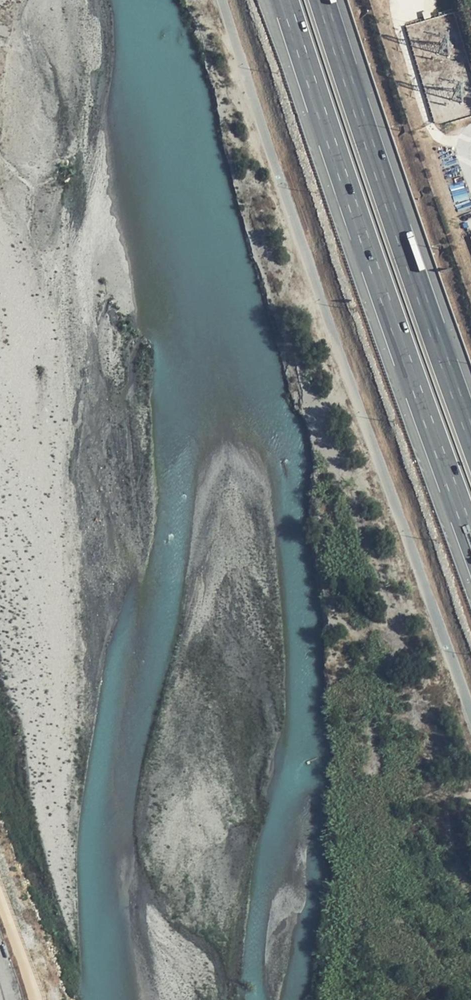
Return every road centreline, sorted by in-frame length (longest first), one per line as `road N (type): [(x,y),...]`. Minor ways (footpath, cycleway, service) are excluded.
road 1 (motorway): [(285,0),(470,537)]
road 2 (motorway): [(470,437),(323,0)]

